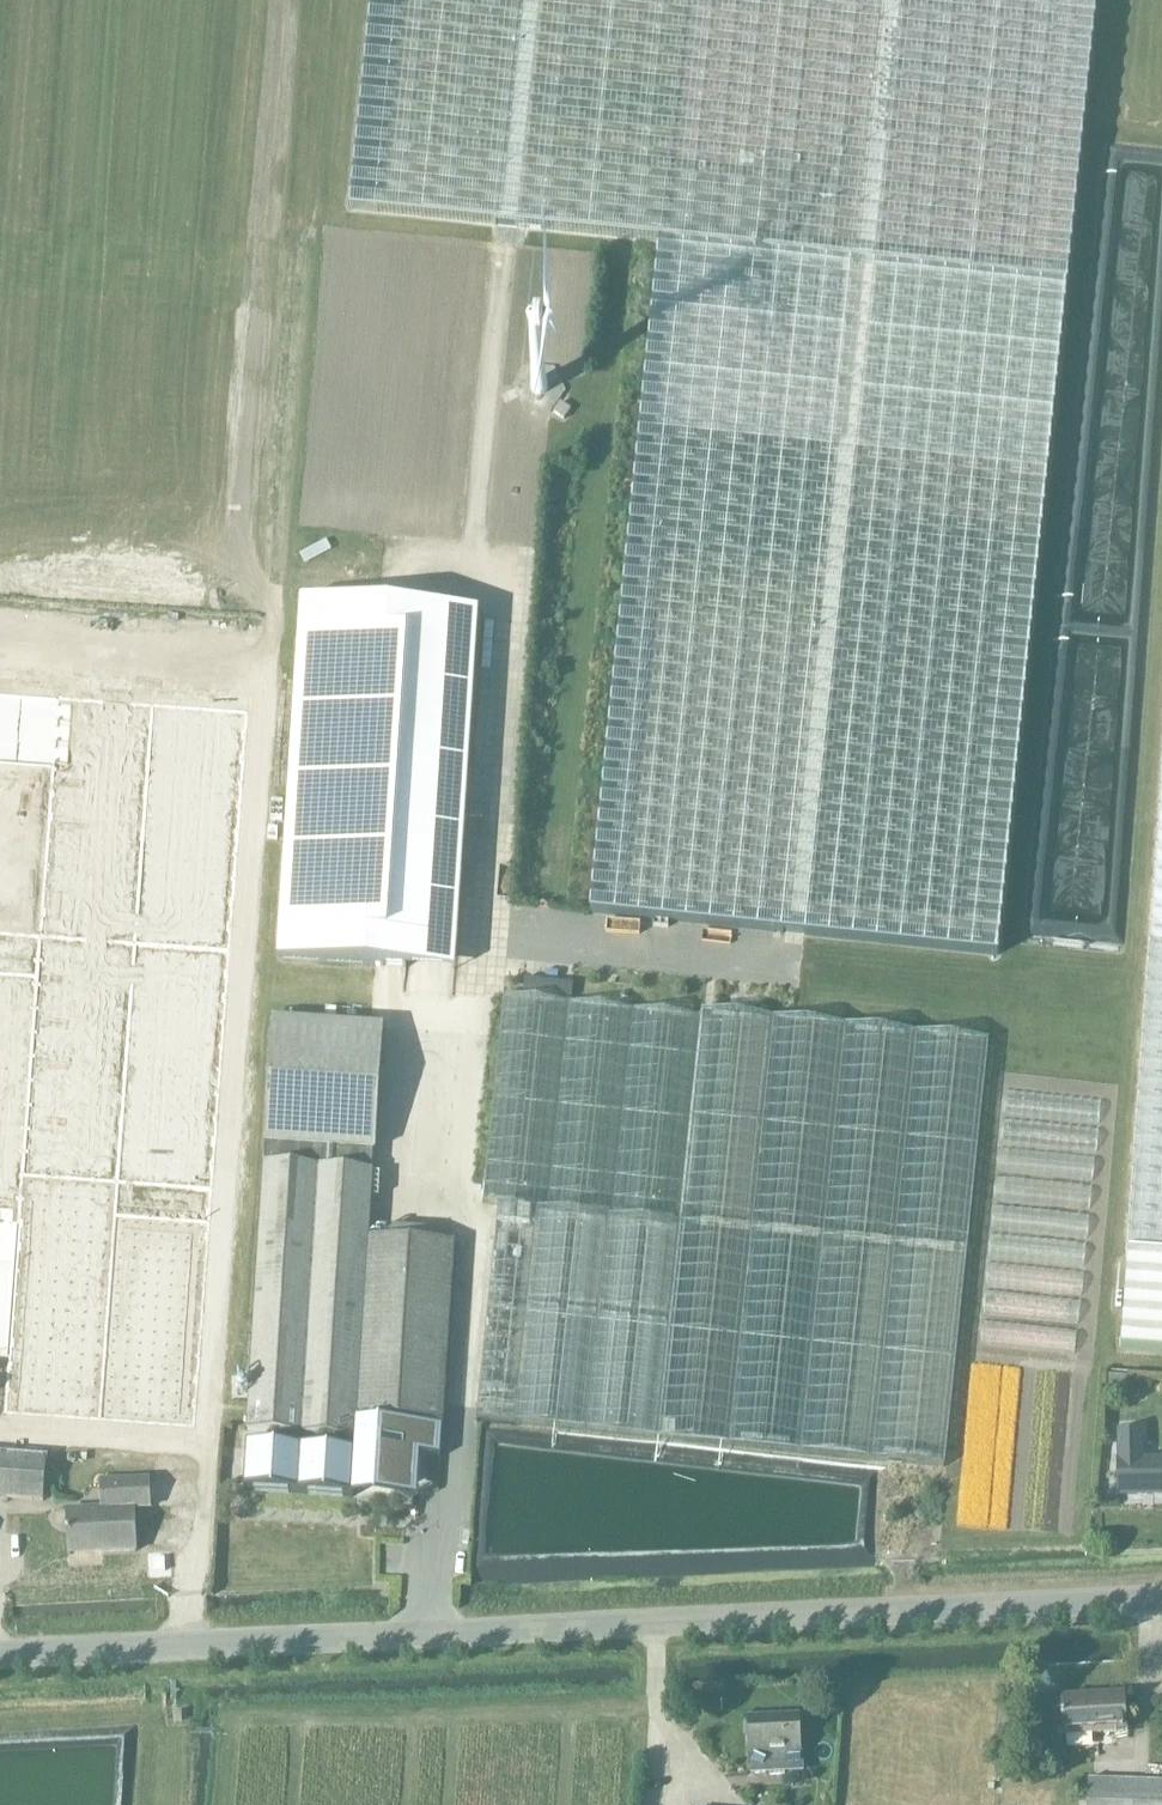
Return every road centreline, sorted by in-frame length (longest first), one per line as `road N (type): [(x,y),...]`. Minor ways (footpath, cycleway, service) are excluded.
road 1 (tertiary): [(1161,1598),(0,1653)]

